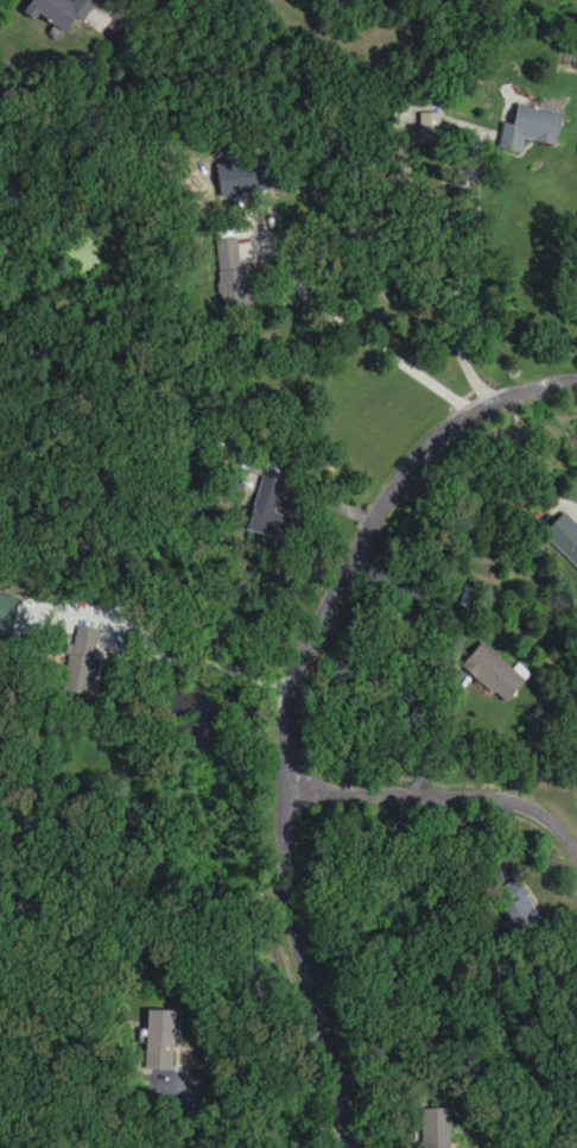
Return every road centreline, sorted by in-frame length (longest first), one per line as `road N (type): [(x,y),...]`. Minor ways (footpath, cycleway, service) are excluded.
road 1 (residential): [(344,1147),(341,1092),(290,919),(284,793),(294,687),(313,630),(397,485),(443,433),(480,409),(576,382)]

